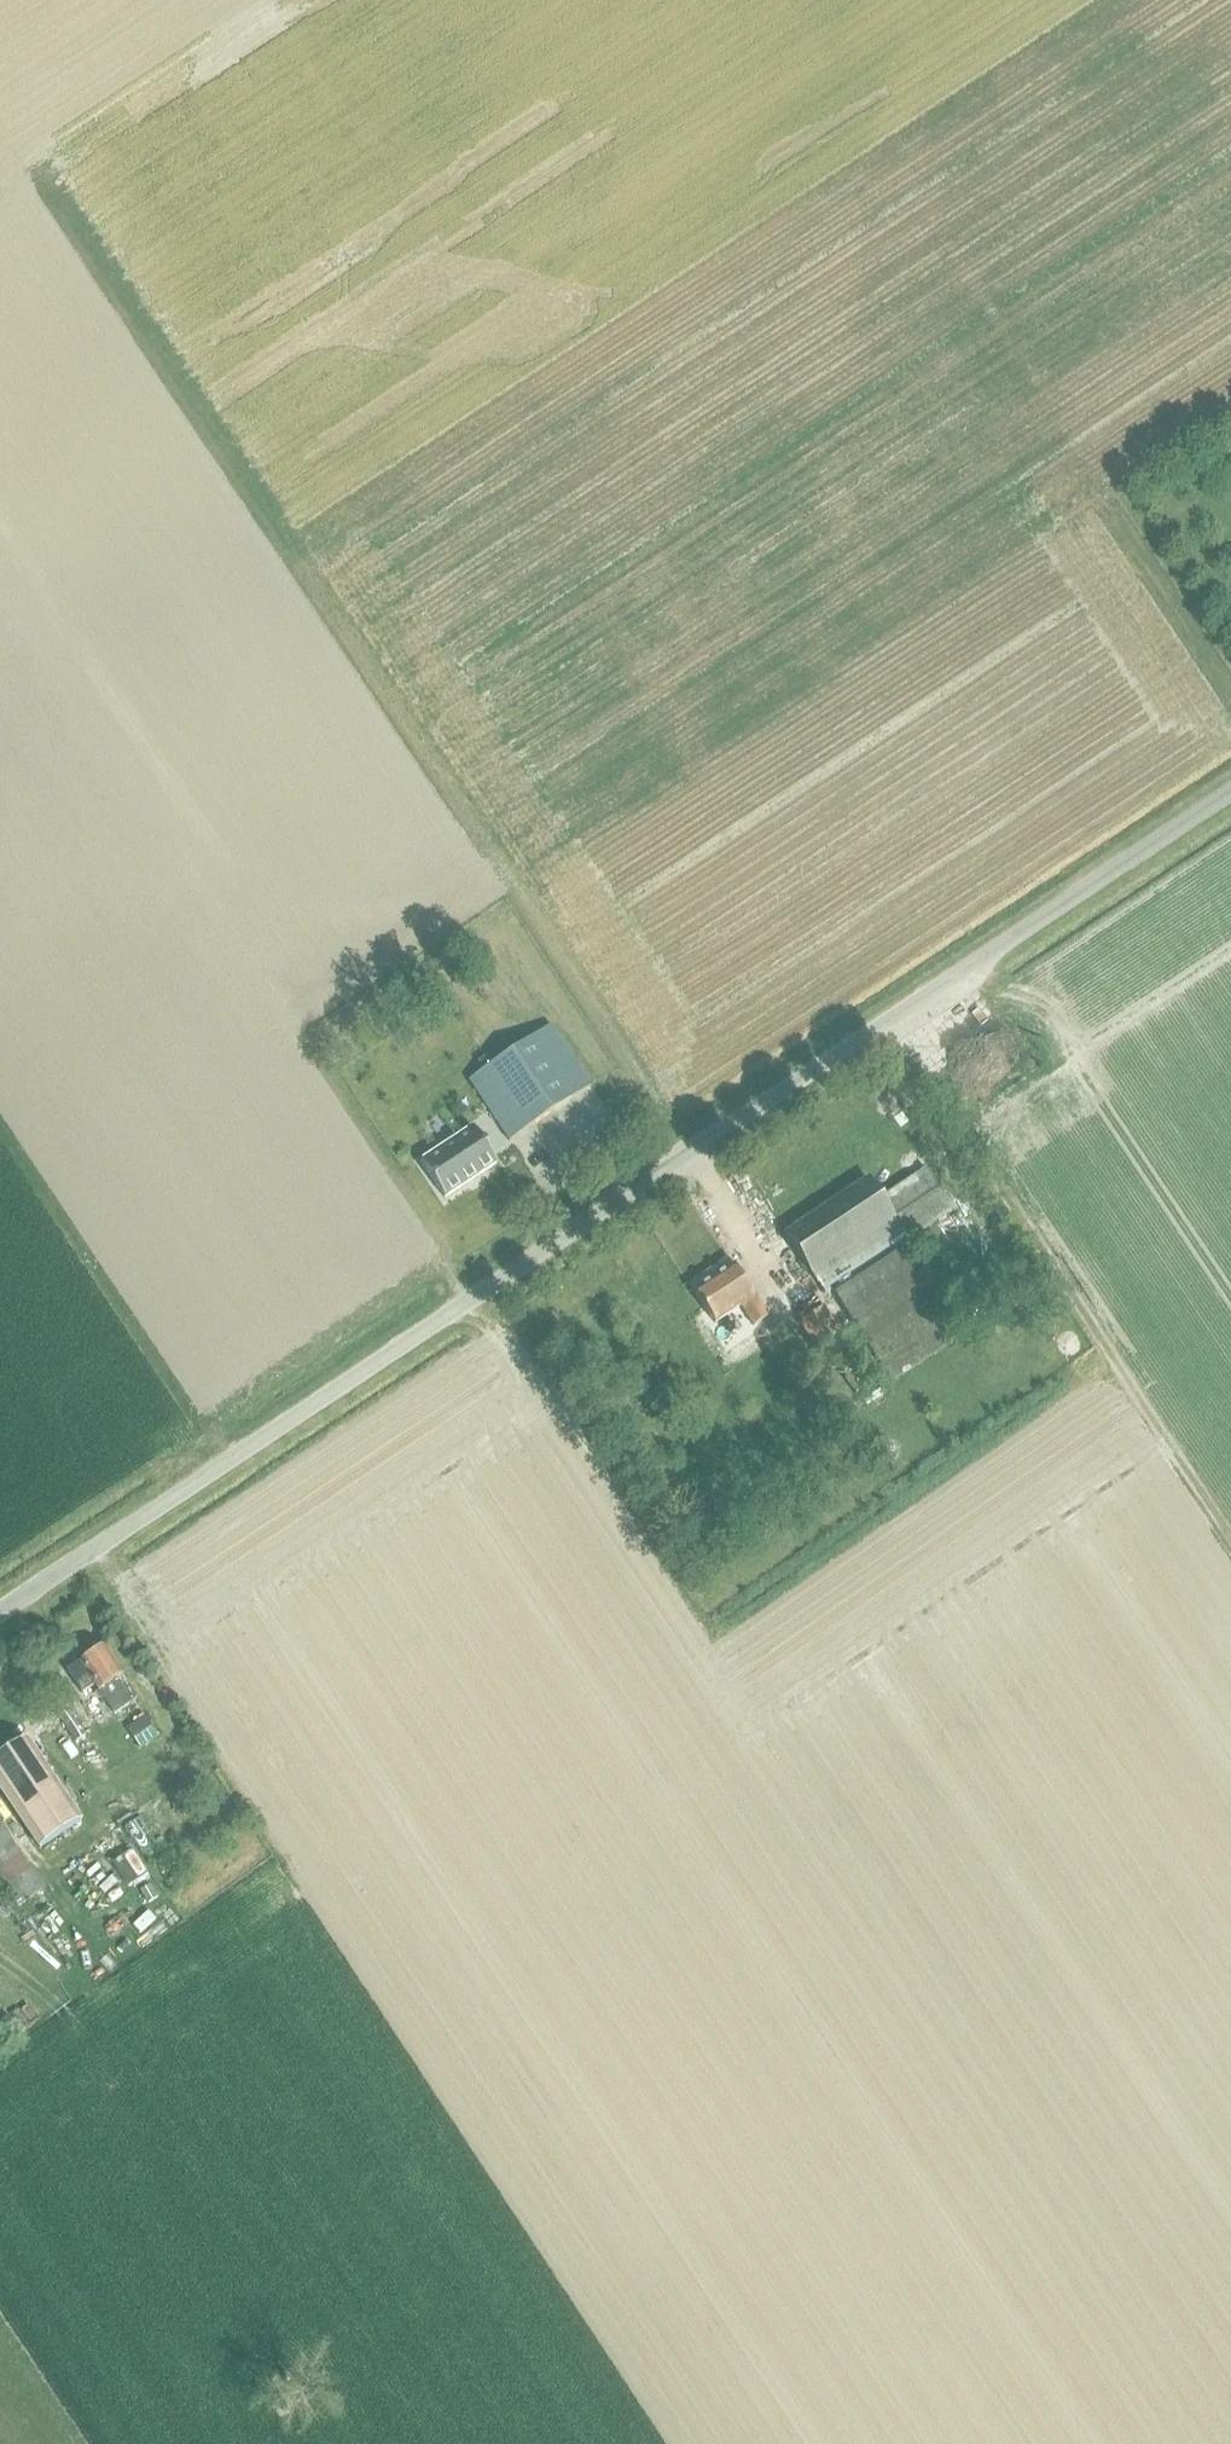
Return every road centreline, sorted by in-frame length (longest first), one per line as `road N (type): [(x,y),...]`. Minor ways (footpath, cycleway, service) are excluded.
road 1 (unclassified): [(0,1608),(1230,792)]

